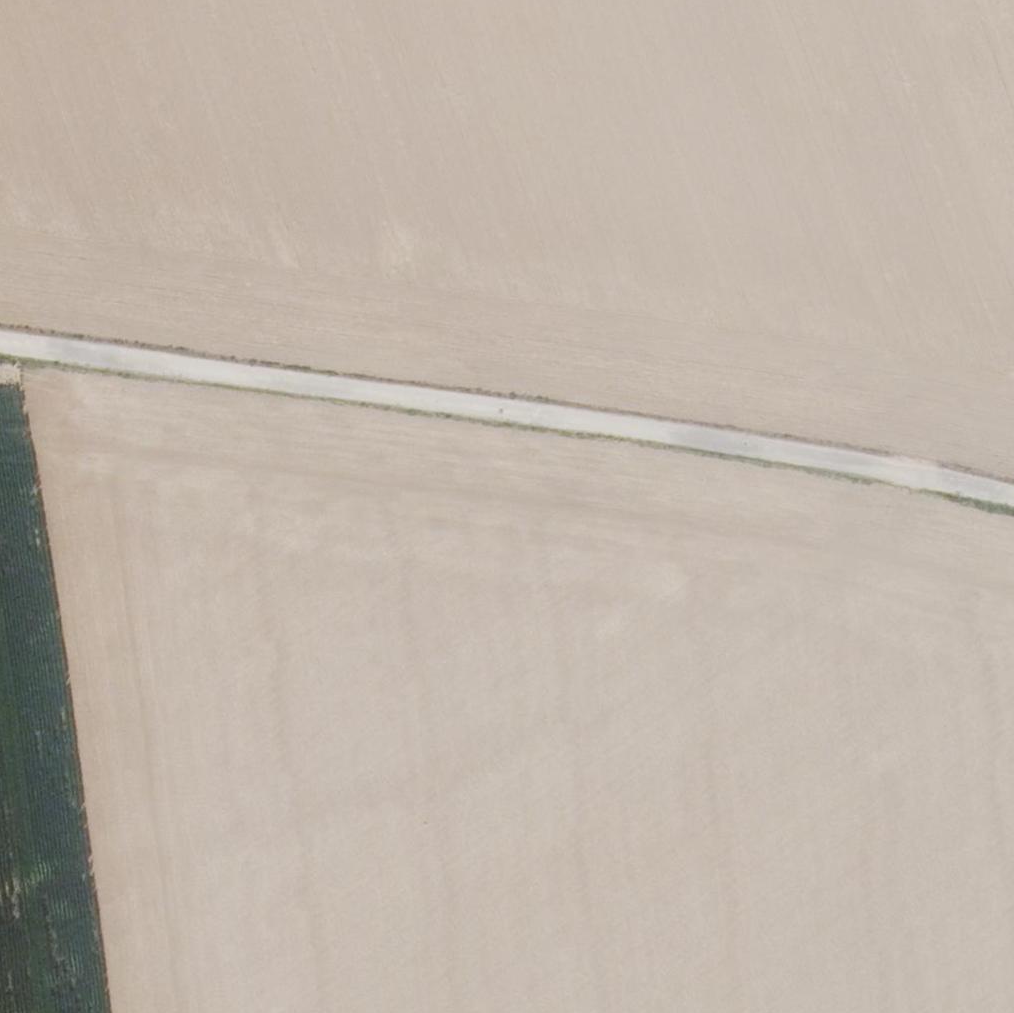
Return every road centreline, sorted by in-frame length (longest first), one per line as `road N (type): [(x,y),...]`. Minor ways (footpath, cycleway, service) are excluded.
road 1 (track): [(0,344),(878,454),(1013,489)]

